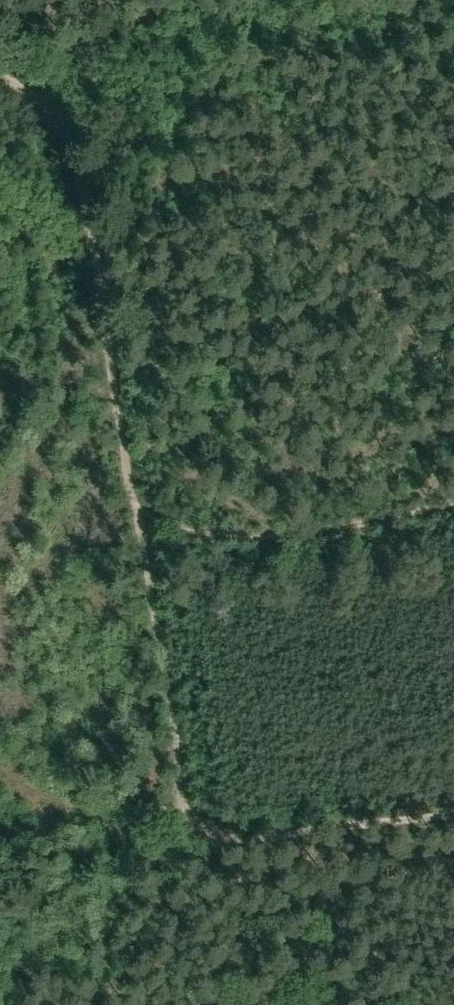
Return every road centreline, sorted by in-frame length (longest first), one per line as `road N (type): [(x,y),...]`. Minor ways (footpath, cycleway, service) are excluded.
road 1 (track): [(0,76),(57,111),(74,153),(136,521)]
road 2 (track): [(453,504),(248,539),(136,521)]
road 3 (track): [(136,521),(186,803)]
road 4 (track): [(186,803),(207,832),(234,838),(453,814)]

